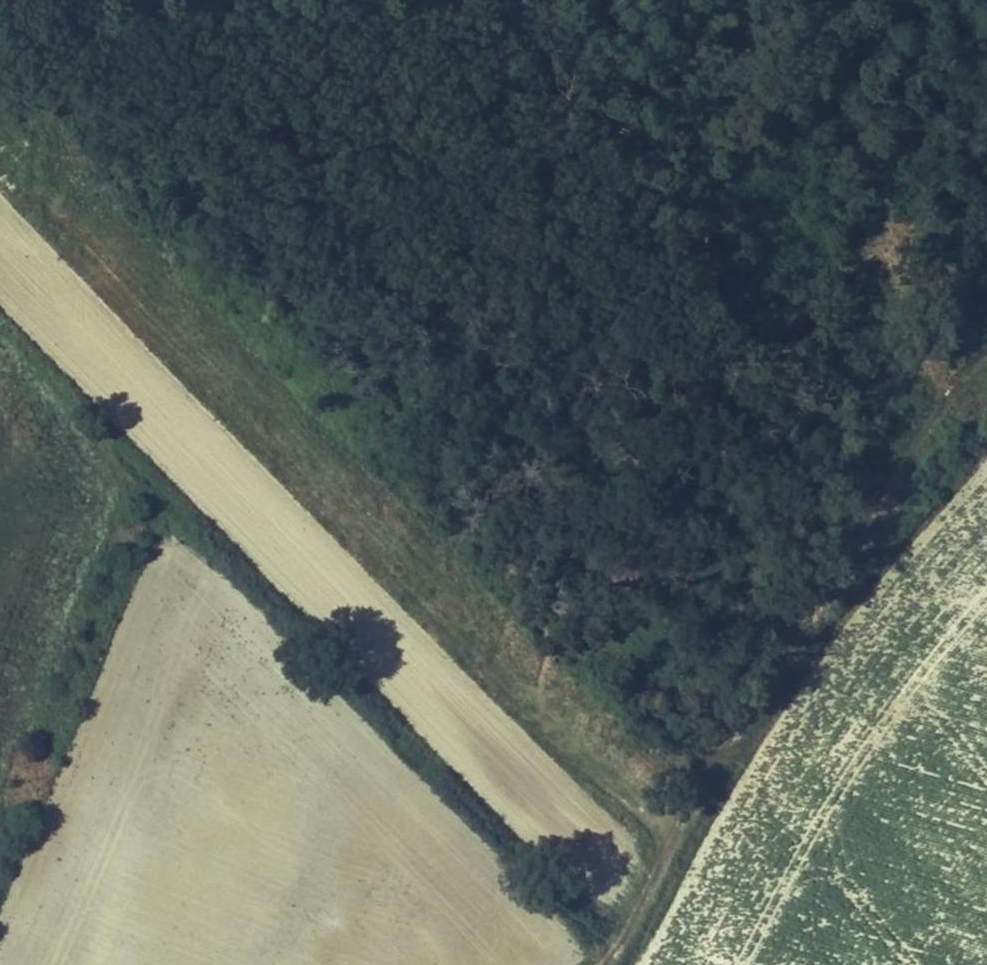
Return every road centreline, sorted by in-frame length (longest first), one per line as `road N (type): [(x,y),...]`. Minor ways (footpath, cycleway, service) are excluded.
road 1 (track): [(606,964),(986,394)]

